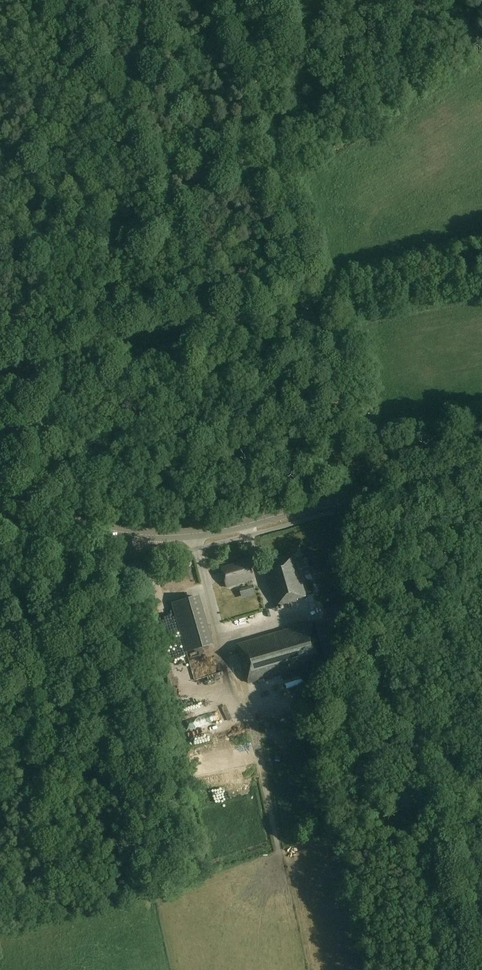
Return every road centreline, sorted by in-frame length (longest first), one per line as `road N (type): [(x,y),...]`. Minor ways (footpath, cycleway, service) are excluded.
road 1 (tertiary): [(0,492),(86,526),(195,534),(481,457)]
road 2 (track): [(0,374),(317,301)]
road 3 (track): [(27,584),(33,662),(104,895)]
road 4 (track): [(317,301),(234,0)]
road 5 (track): [(361,504),(310,303)]
road 6 (track): [(317,301),(481,265)]
road 7 (track): [(109,555),(50,574),(0,604)]

